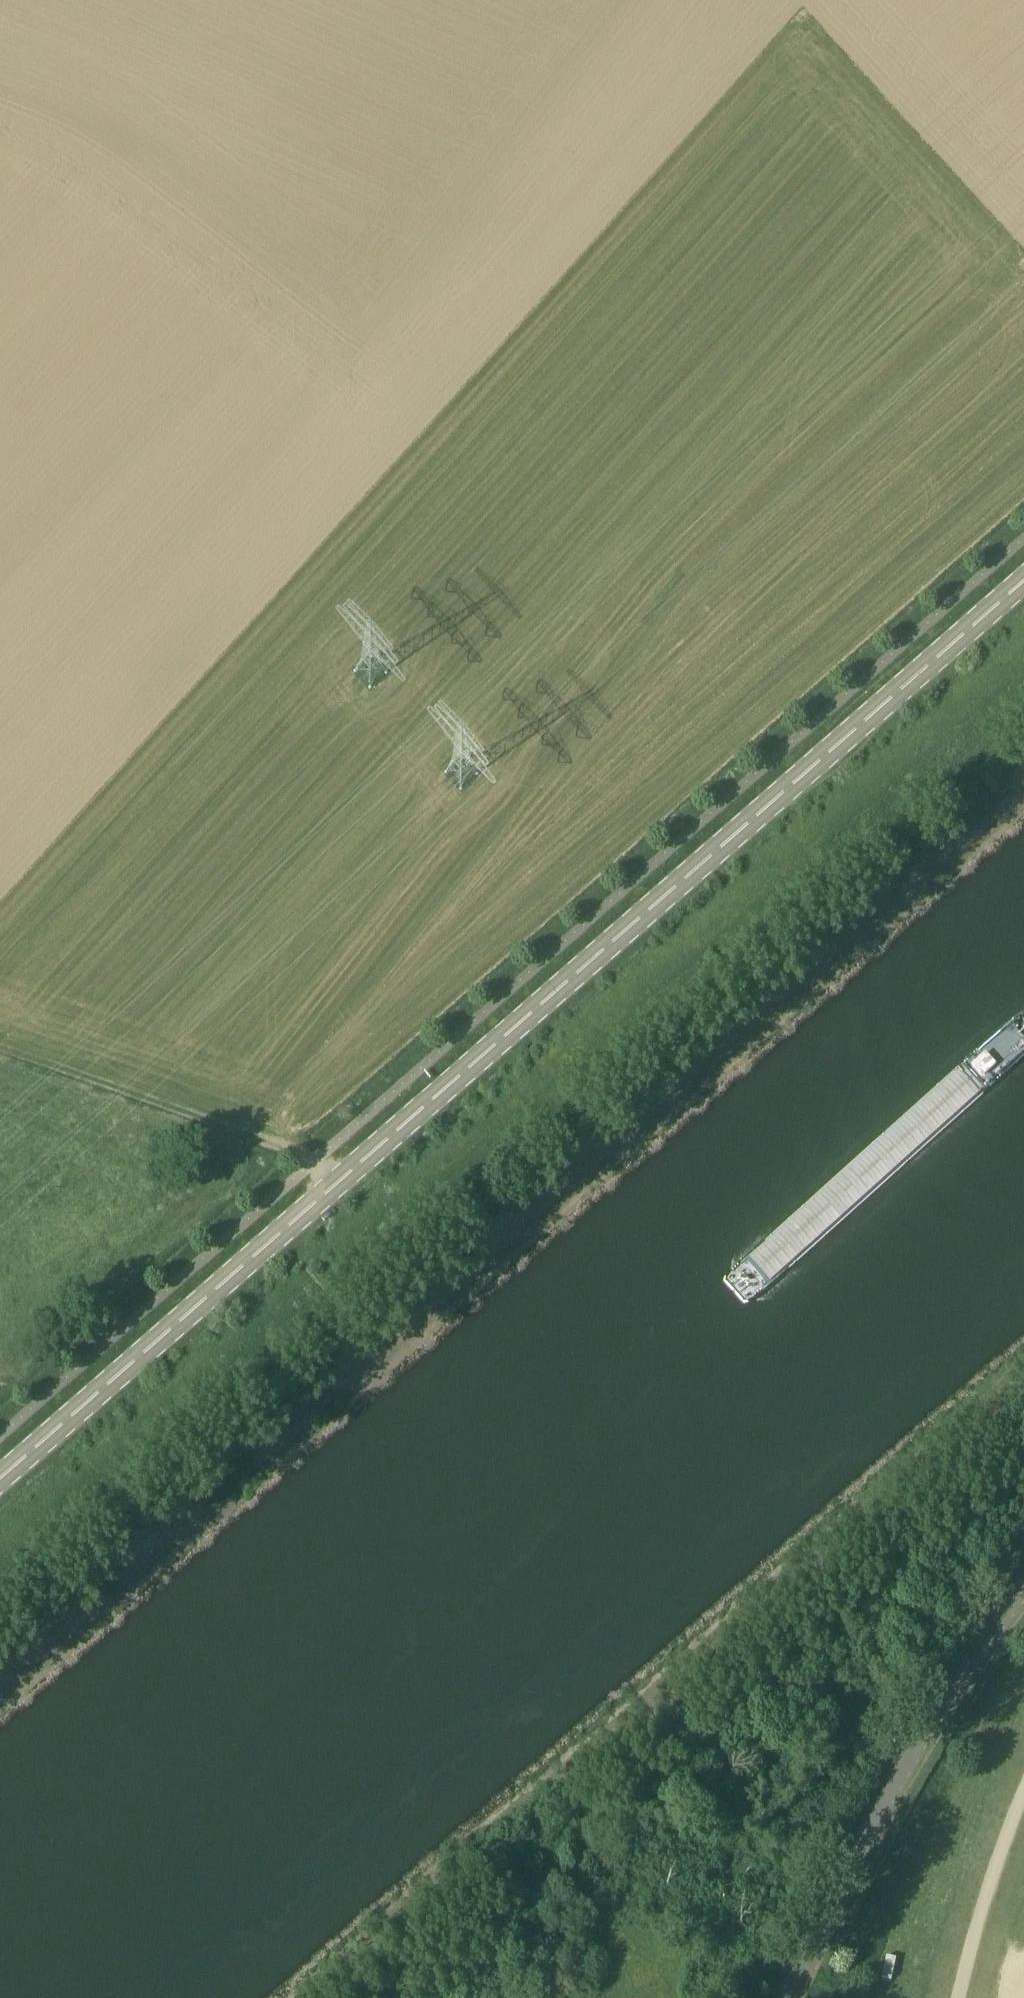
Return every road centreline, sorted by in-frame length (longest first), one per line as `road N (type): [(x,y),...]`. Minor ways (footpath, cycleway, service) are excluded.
road 1 (secondary): [(0,1478),(1023,582)]
road 2 (unclassified): [(789,1997),(903,1774),(1023,1589)]
road 3 (track): [(315,1162),(0,1048)]

